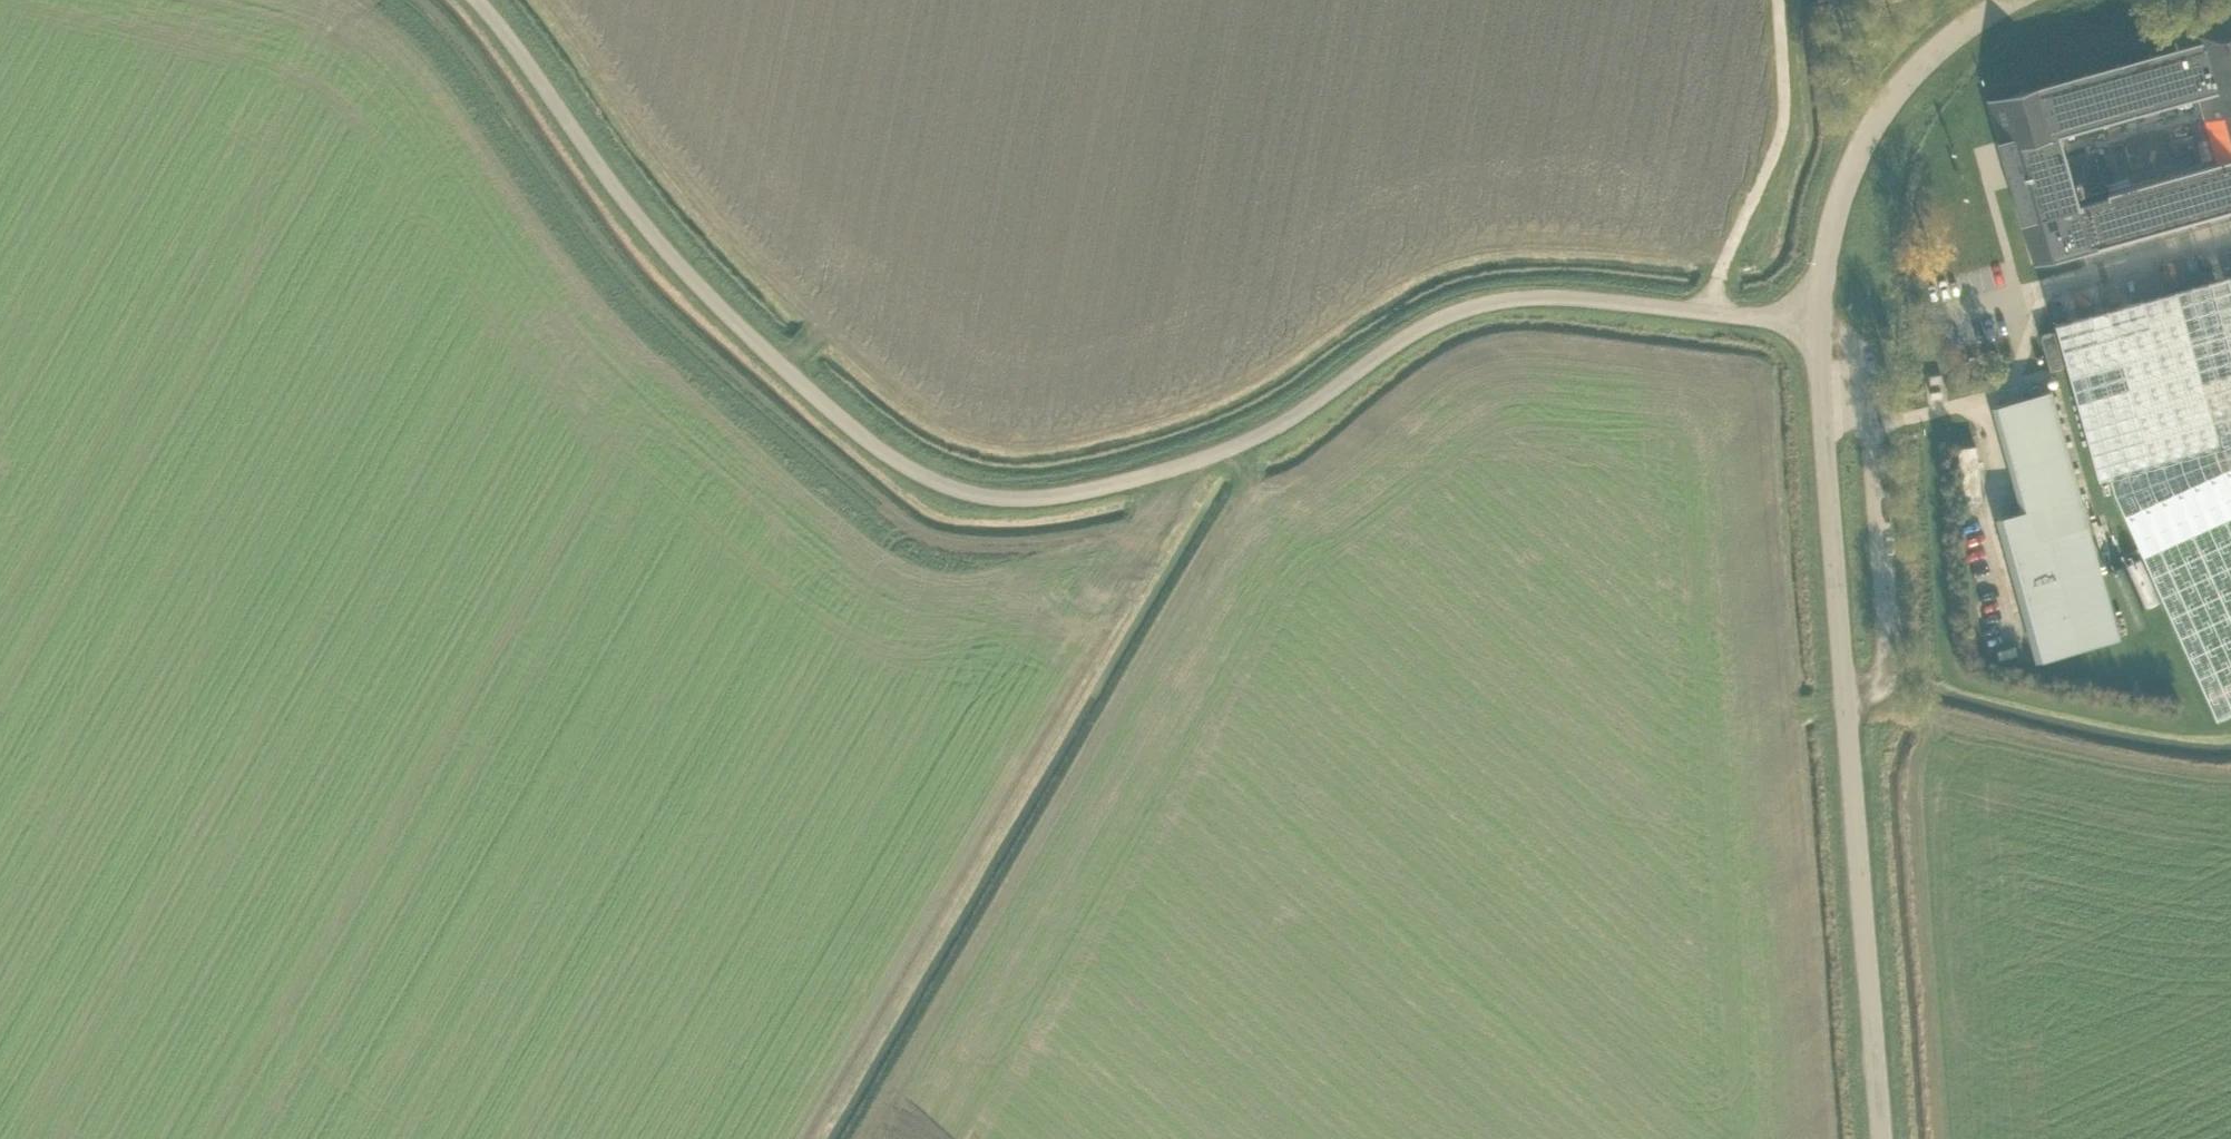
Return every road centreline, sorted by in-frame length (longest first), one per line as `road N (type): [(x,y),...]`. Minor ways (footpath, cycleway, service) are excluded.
road 1 (unclassified): [(1814,328),(1551,294),(1490,300),(1428,323),(1275,427),(1222,452),(1056,496),(972,491),(914,470),(823,401),(705,290),(610,179),(478,0)]
road 2 (tertiary): [(1882,1138),(1814,328)]
road 3 (tertiary): [(1814,328),(1823,253),(1864,147),(1934,55),(2008,0)]
road 4 (track): [(1708,313),(1784,129),(1778,0)]

